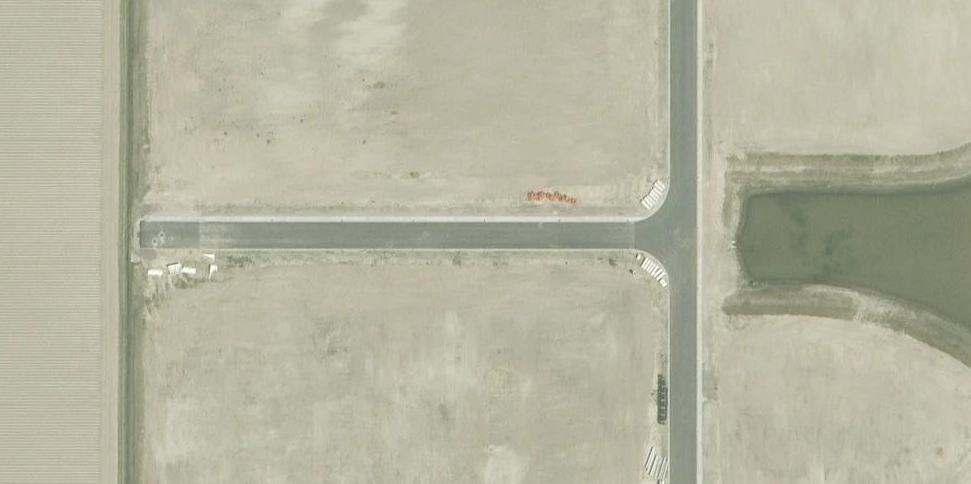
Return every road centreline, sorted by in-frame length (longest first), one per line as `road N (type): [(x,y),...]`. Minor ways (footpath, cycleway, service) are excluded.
road 1 (unclassified): [(134,234),(682,234)]
road 2 (unclassified): [(682,483),(682,234)]
road 3 (unclassified): [(682,234),(683,0)]

